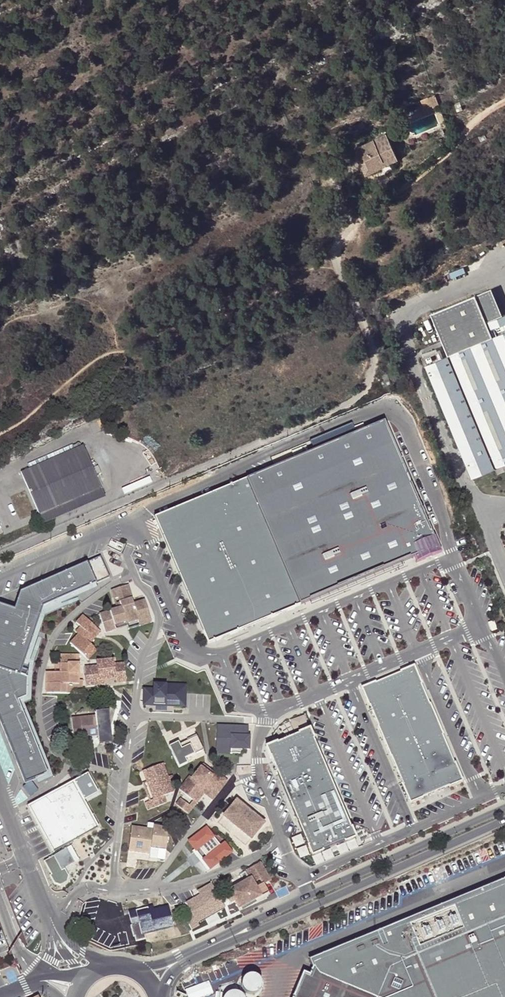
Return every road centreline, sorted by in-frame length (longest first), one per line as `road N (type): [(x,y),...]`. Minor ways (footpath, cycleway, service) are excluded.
road 1 (unclassified): [(350,226),(334,257),(374,355),(359,398),(0,554)]
road 2 (unclassified): [(504,811),(135,969)]
road 3 (unclassified): [(161,996),(181,965),(504,820)]
road 4 (residential): [(133,574),(61,626),(42,665),(38,699),(44,737),(58,756),(126,775)]
road 5 (track): [(504,103),(350,226)]
road 6 (residential): [(145,890),(223,871),(283,838)]
road 7 (residential): [(134,714),(157,621),(133,574)]
road 8 (residential): [(145,890),(232,784)]
road 9 (unclassified): [(0,795),(47,911)]

